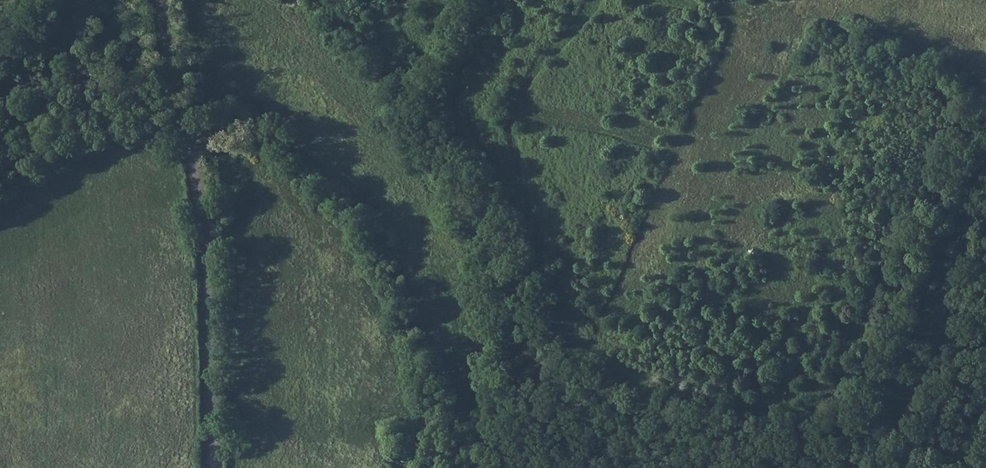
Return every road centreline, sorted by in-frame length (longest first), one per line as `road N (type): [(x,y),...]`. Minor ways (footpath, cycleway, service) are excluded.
road 1 (unclassified): [(164,0),(209,259),(213,467)]

